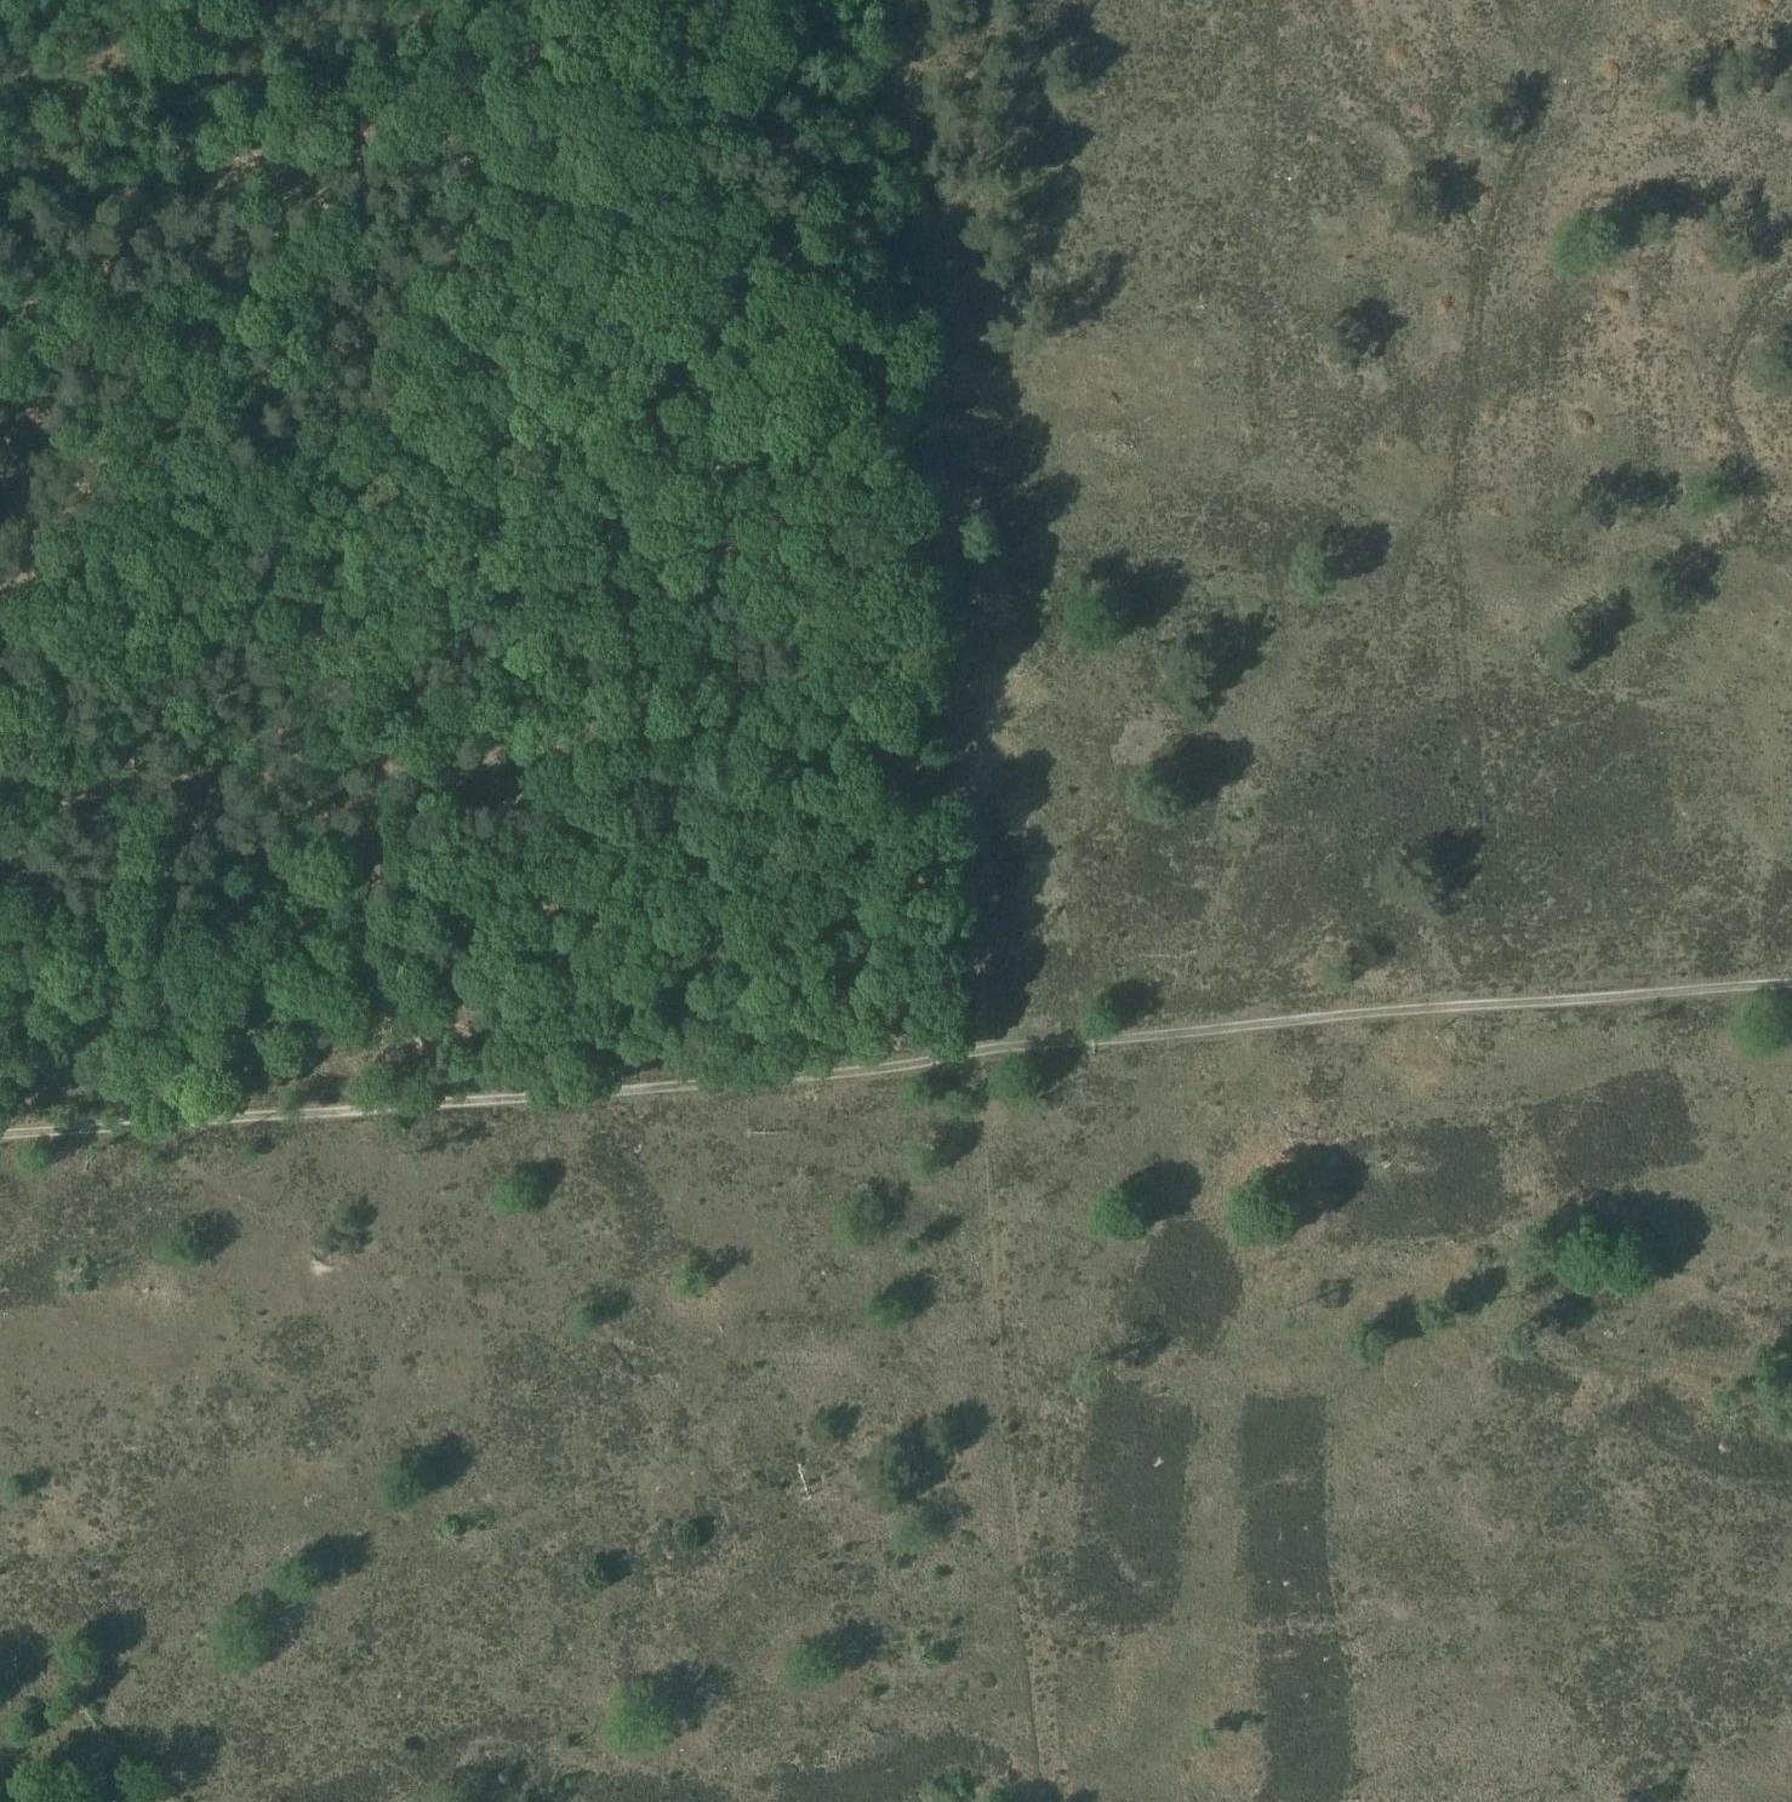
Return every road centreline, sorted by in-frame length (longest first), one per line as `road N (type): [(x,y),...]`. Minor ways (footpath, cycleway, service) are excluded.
road 1 (track): [(0,1143),(414,1101),(901,1072),(994,1045),(1363,1012),(1791,986)]
road 2 (track): [(720,0),(691,25),(592,11),(329,20),(239,46),(164,28),(94,64),(0,87)]

